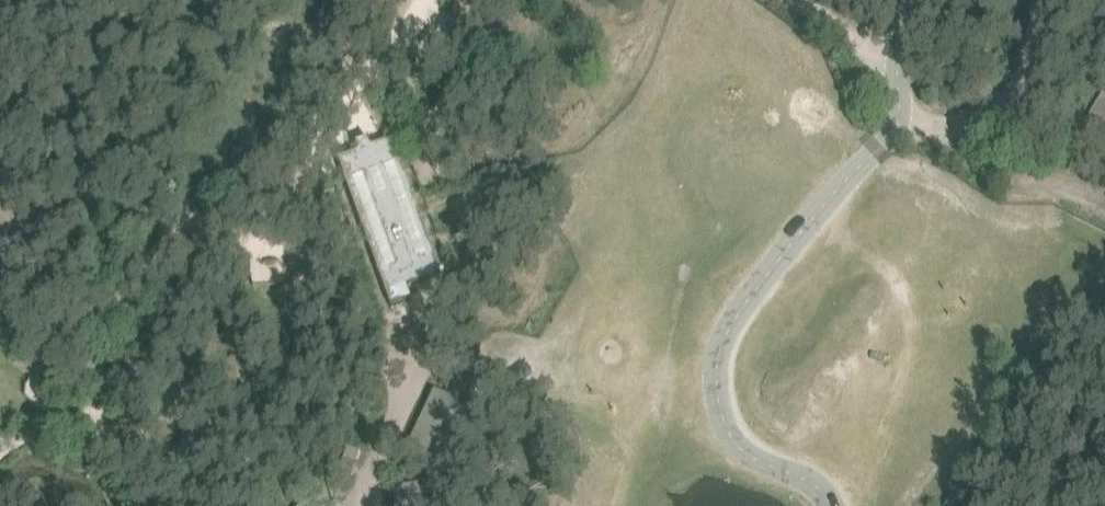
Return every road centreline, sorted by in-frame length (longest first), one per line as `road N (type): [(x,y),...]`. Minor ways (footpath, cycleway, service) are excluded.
road 1 (track): [(898,121),(948,127),(1000,109),(1023,78),(1043,0)]
road 2 (track): [(898,121),(1104,207)]
road 3 (track): [(373,505),(375,469),(414,342),(413,314)]
road 4 (track): [(1055,188),(1063,127),(1090,63),(1104,54)]
road 5 (track): [(898,72),(800,0)]

